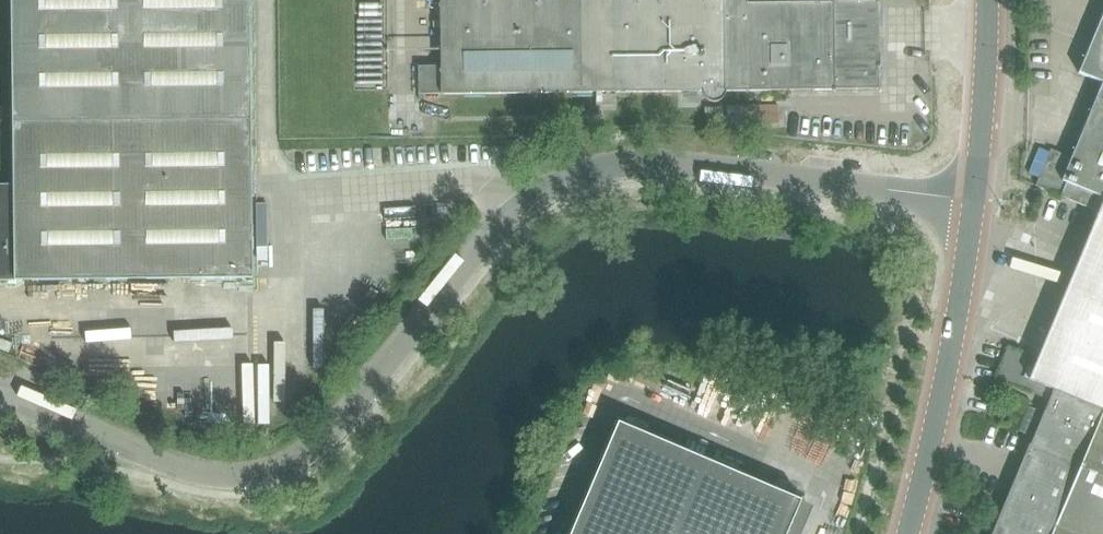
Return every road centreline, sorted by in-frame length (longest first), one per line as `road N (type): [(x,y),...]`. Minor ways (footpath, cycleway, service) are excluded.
road 1 (unclassified): [(976,201),(679,161),(576,174),(525,207),(326,436),(268,480),(231,481),(180,467),(0,392)]
road 2 (tertiary): [(908,533),(951,356),(976,201)]
road 3 (tertiary): [(976,201),(986,0)]

